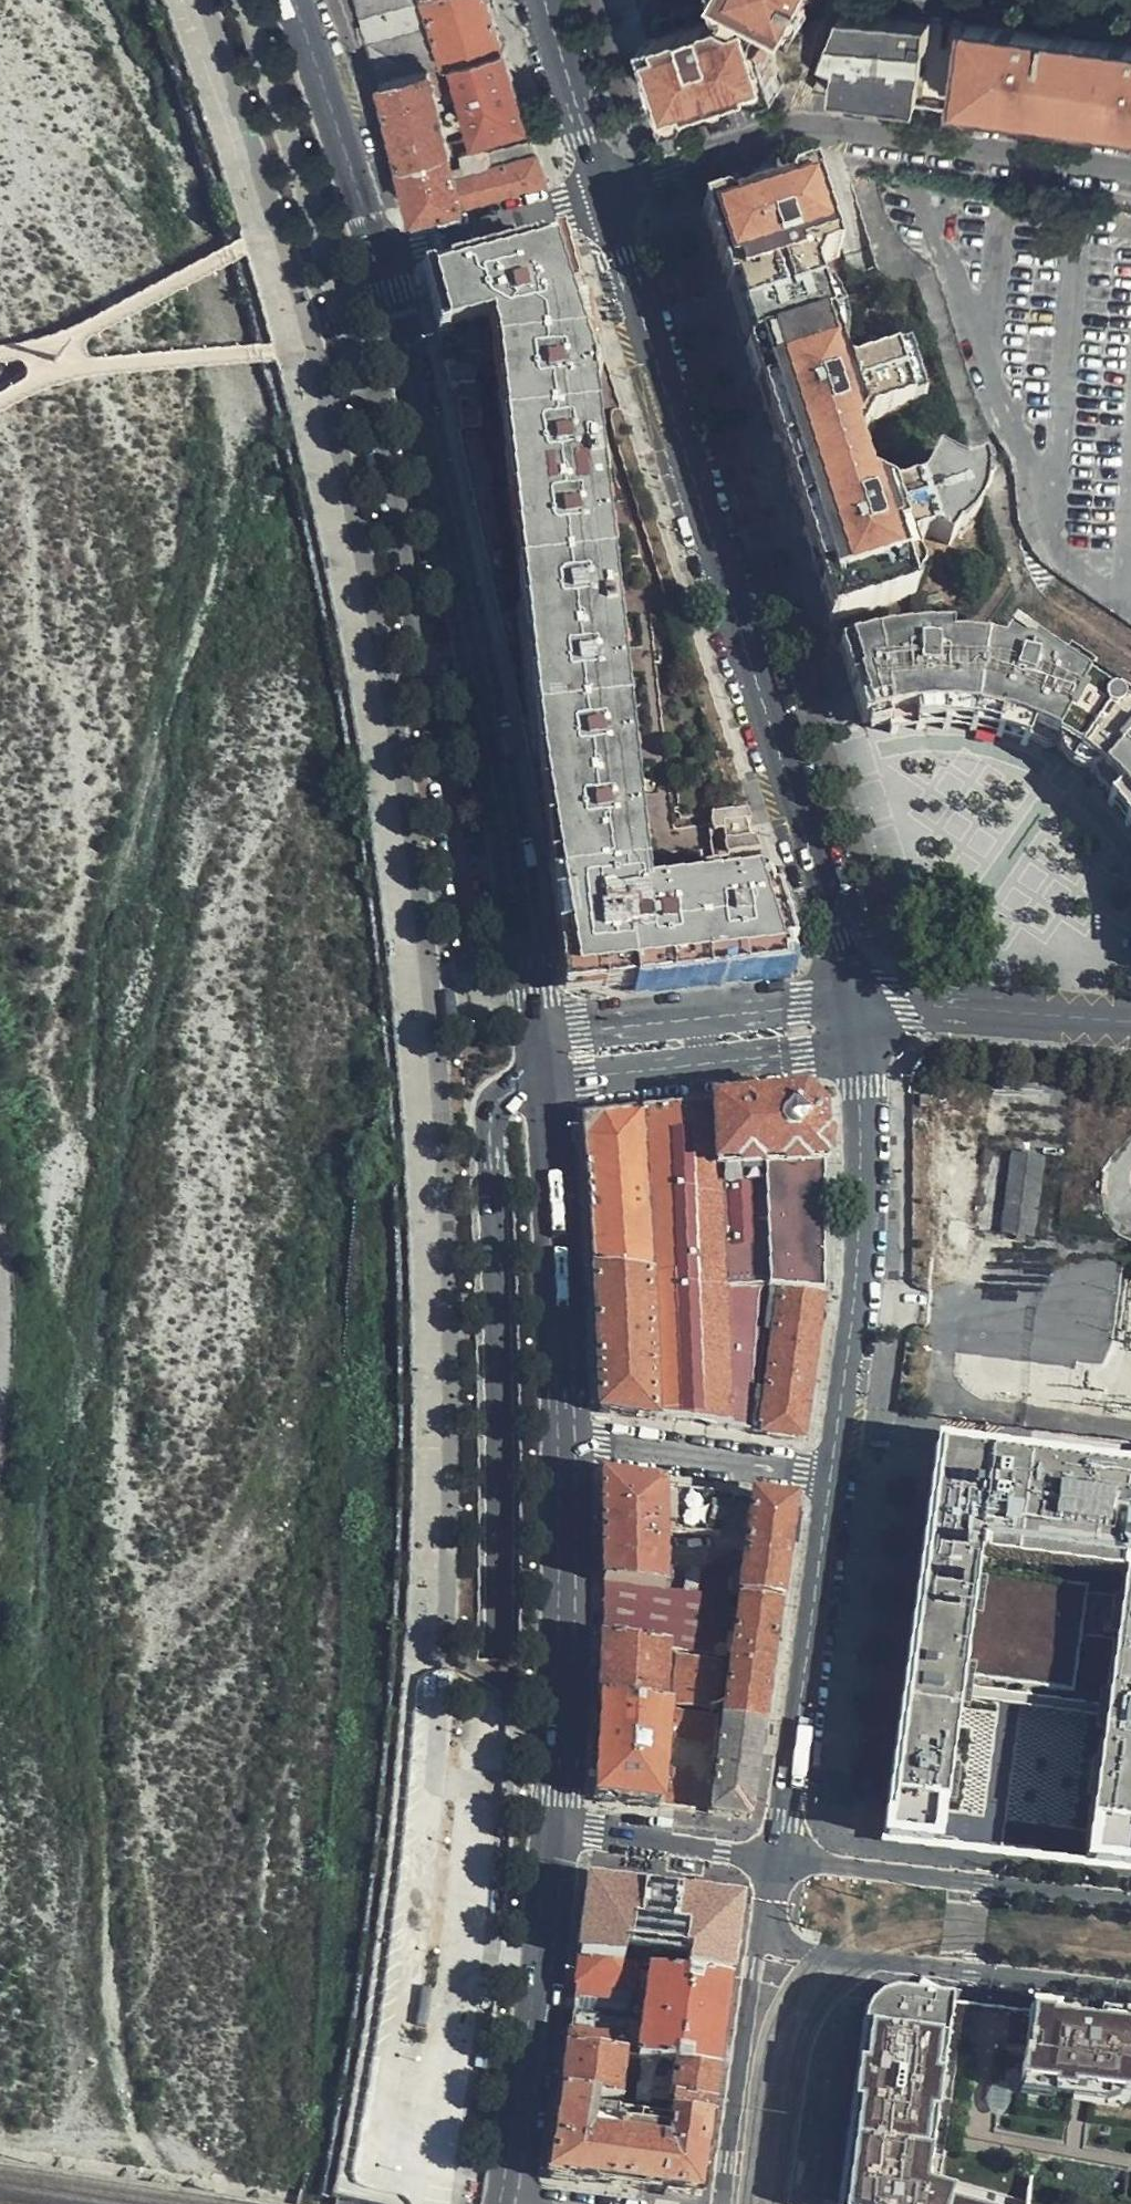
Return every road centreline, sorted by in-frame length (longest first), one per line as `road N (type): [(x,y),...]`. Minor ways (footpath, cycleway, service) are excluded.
road 1 (primary): [(365,2203),(416,1848),(434,1628),(429,1201),(405,957),(346,584),(269,280),(175,0)]
road 2 (primary): [(420,2203),(454,2031),(499,1666),(487,1115),(498,1098),(546,1086)]
road 3 (primary): [(605,199),(858,1016)]
road 4 (primary): [(542,1035),(473,646),(385,265)]
road 5 (residential): [(605,199),(827,133),(1130,174)]
road 6 (primary): [(858,1016),(866,1087),(857,1276),(828,1476)]
road 7 (residential): [(765,1907),(780,1939),(835,1964),(1130,1998)]
road 8 (primary): [(559,1830),(565,1444)]
road 9 (primary): [(828,1476),(776,1857)]
road 10 (primary): [(501,2203),(532,2057),(559,1830)]
road 11 (primary): [(565,1444),(546,1086)]
road 12 (residential): [(1130,1902),(776,1857)]
road 13 (residential): [(546,1086),(800,1054),(858,1016)]
road 14 (residential): [(858,1016),(542,1035)]
road 15 (primary): [(765,1907),(720,2203)]
road 16 (primary): [(385,265),(294,0)]
road 17 (residential): [(1130,1023),(902,1008),(858,1016)]
road 18 (residential): [(565,1444),(828,1476)]
road 19 (residential): [(385,265),(605,199)]
road 20 (residential): [(776,1857),(559,1830)]
road 21 (primary): [(543,0),(605,199)]

